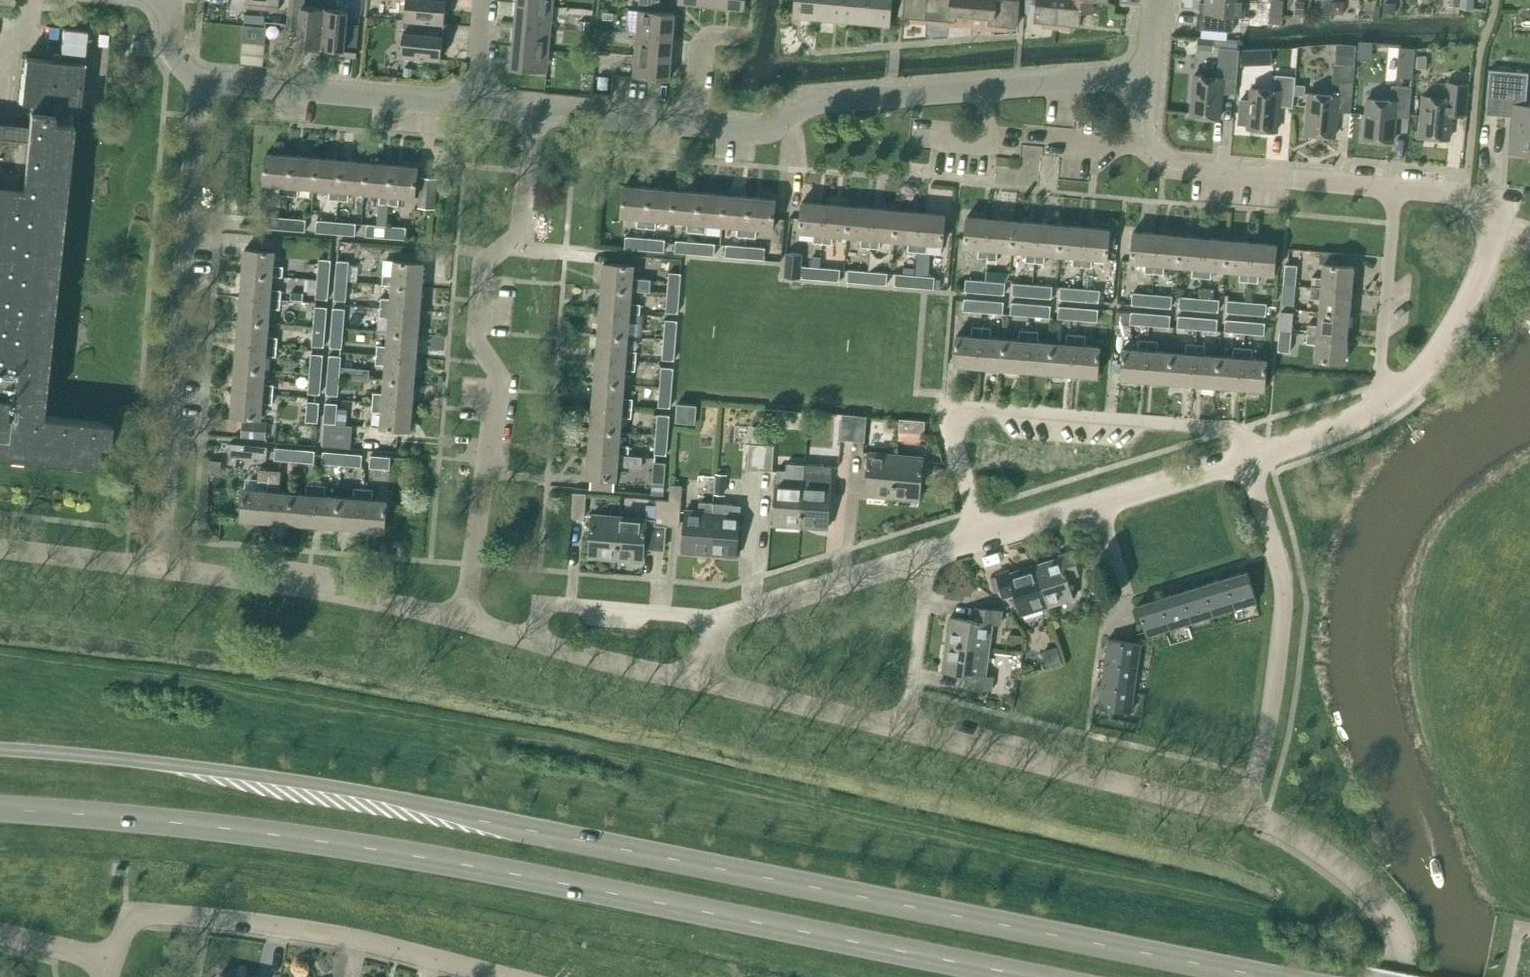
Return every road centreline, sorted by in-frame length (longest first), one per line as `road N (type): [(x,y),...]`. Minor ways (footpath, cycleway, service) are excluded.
road 1 (secondary): [(1271,976),(378,793),(0,748)]
road 2 (secondary): [(0,807),(377,848),(1038,976)]
road 3 (residential): [(465,622),(502,383),(479,351),(482,267),(521,226),(529,111)]
road 4 (unclassified): [(162,568),(200,81)]
road 5 (unclassified): [(1150,75),(812,101),(770,130),(697,127)]
road 6 (residential): [(981,537),(951,418),(964,408),(1234,431),(1267,453)]
road 7 (unclassified): [(512,976),(331,933),(132,912),(113,962)]
road 8 (unclassified): [(1247,460),(1284,583),(1279,660),(1243,813)]
road 9 (unclassified): [(1243,813),(906,729)]
road 10 (unclassified): [(1397,188),(1160,162),(1143,138),(1150,75)]
road 11 (unclassified): [(1392,399),(1449,337),(1494,242),(1488,208),(1466,195),(1397,188)]
road 12 (unclassified): [(465,622),(368,598),(162,568)]
road 13 (unclassified): [(487,107),(200,81)]
road 14 (unclassified): [(981,537),(1247,460)]
road 15 (unclassified): [(1404,976),(1400,927),(1366,885),(1305,841),(1243,813)]
road 16 (unclassified): [(720,620),(928,555)]
road 17 (residential): [(1392,399),(1380,363),(1397,188)]
road 18 (residential): [(535,642),(552,602),(720,620)]
road 19 (unclassified): [(906,729),(700,681)]
road 20 (residential): [(906,729),(932,585),(928,555)]
road 21 (unclassified): [(700,681),(535,642)]
road 22 (unclassified): [(697,127),(529,111)]
road 23 (unclassified): [(162,568),(0,548)]
road 24 (unclassified): [(1267,453),(1392,399)]
road 25 (residential): [(697,127),(711,42),(746,44)]

